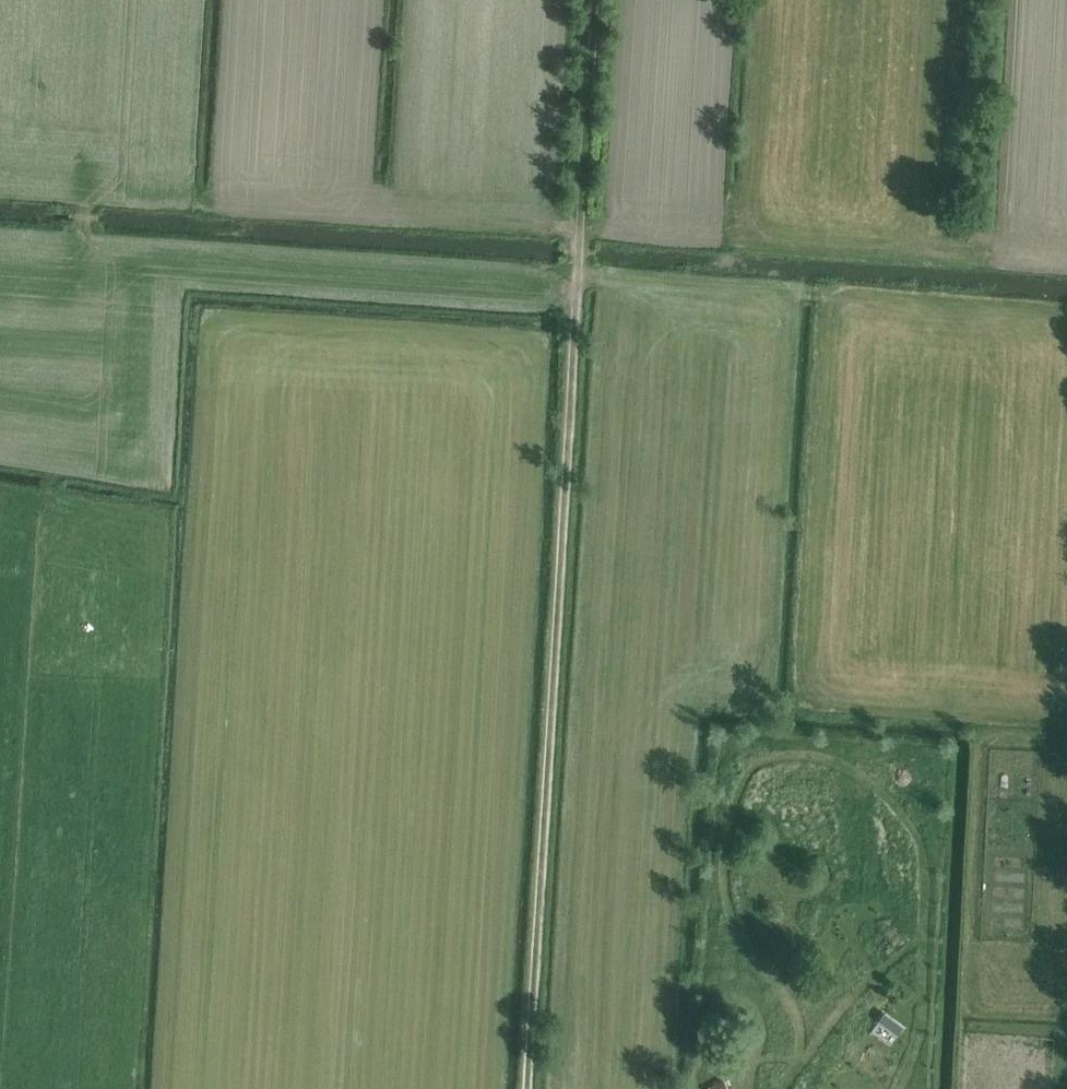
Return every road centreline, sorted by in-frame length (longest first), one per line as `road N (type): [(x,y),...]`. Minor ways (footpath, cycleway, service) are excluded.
road 1 (track): [(525,1088),(597,0)]

